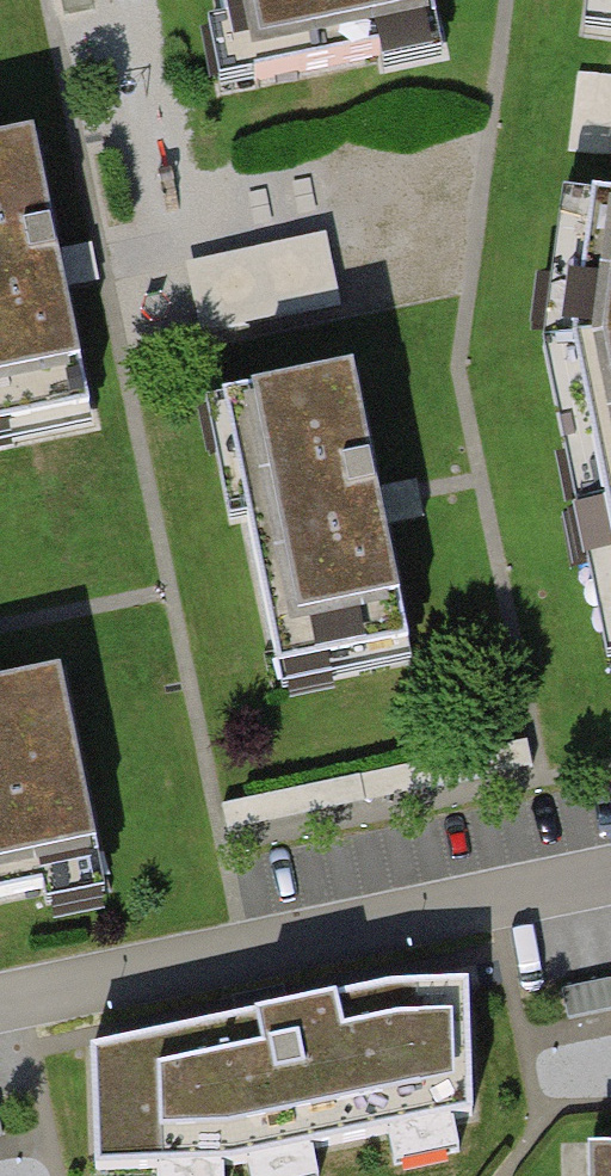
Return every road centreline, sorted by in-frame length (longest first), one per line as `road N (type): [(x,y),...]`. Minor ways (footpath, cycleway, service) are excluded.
road 1 (residential): [(610,875),(0,1003)]

